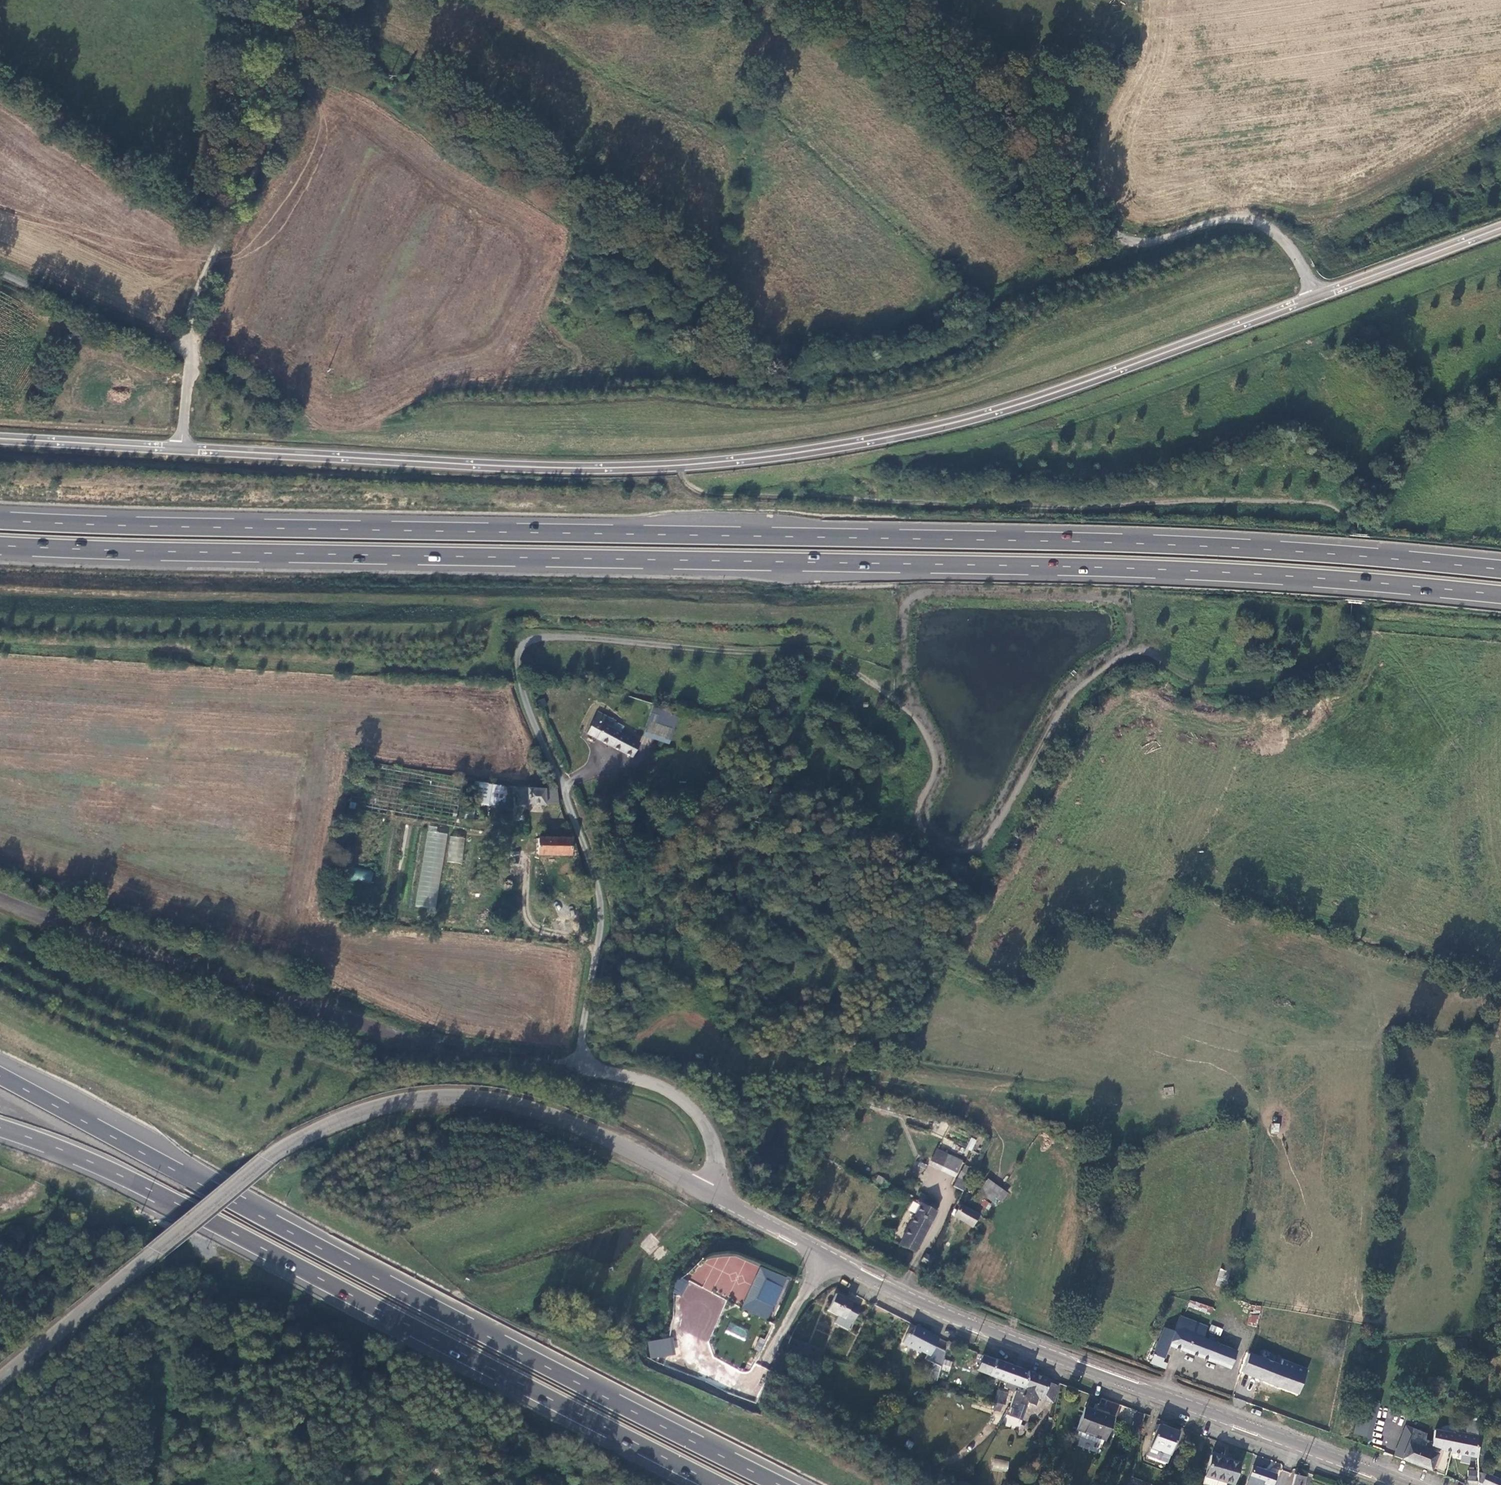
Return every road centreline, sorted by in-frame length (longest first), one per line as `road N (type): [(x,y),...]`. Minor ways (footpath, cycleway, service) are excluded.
road 1 (trunk): [(1500,569),(1090,542),(0,520)]
road 2 (trunk): [(0,545),(1089,567),(1500,594)]
road 3 (unclassified): [(1318,298),(1028,401),(941,426),(762,458),(552,467),(183,449)]
road 4 (trunk): [(781,1484),(0,1076)]
road 5 (tertiary): [(0,1380),(269,1160),(323,1127),(376,1107),(455,1096),(517,1104),(702,1189)]
road 6 (trunk): [(0,1131),(73,1156),(241,1237),(717,1484)]
road 7 (tertiary): [(1405,1484),(974,1325),(702,1189)]
road 8 (track): [(675,465),(691,487),(712,496),(1076,508),(1305,500),(1336,508),(1355,532)]
road 9 (unclassified): [(1318,298),(1282,236),(1246,214),(1207,216),(1147,234),(1109,230),(1086,206),(1013,72),(886,0)]
road 10 (unclassified): [(295,0),(289,68),(182,346),(193,366),(183,449)]
road 11 (track): [(0,273),(183,352)]
road 12 (unclassified): [(1500,228),(1318,298)]
road 13 (unclassified): [(183,449),(0,438)]

